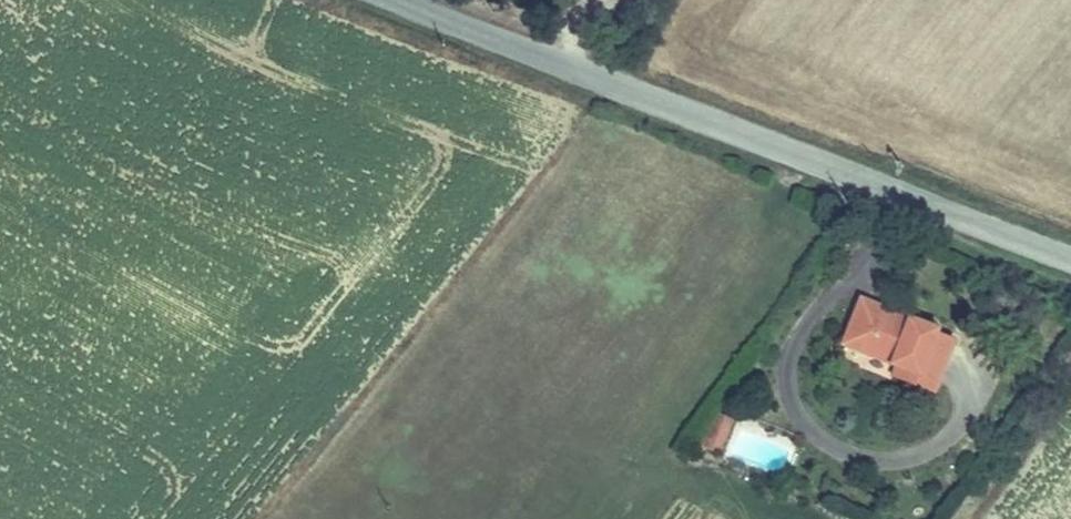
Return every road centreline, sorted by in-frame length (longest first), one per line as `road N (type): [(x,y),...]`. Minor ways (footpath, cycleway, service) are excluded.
road 1 (tertiary): [(1070,263),(420,0)]

